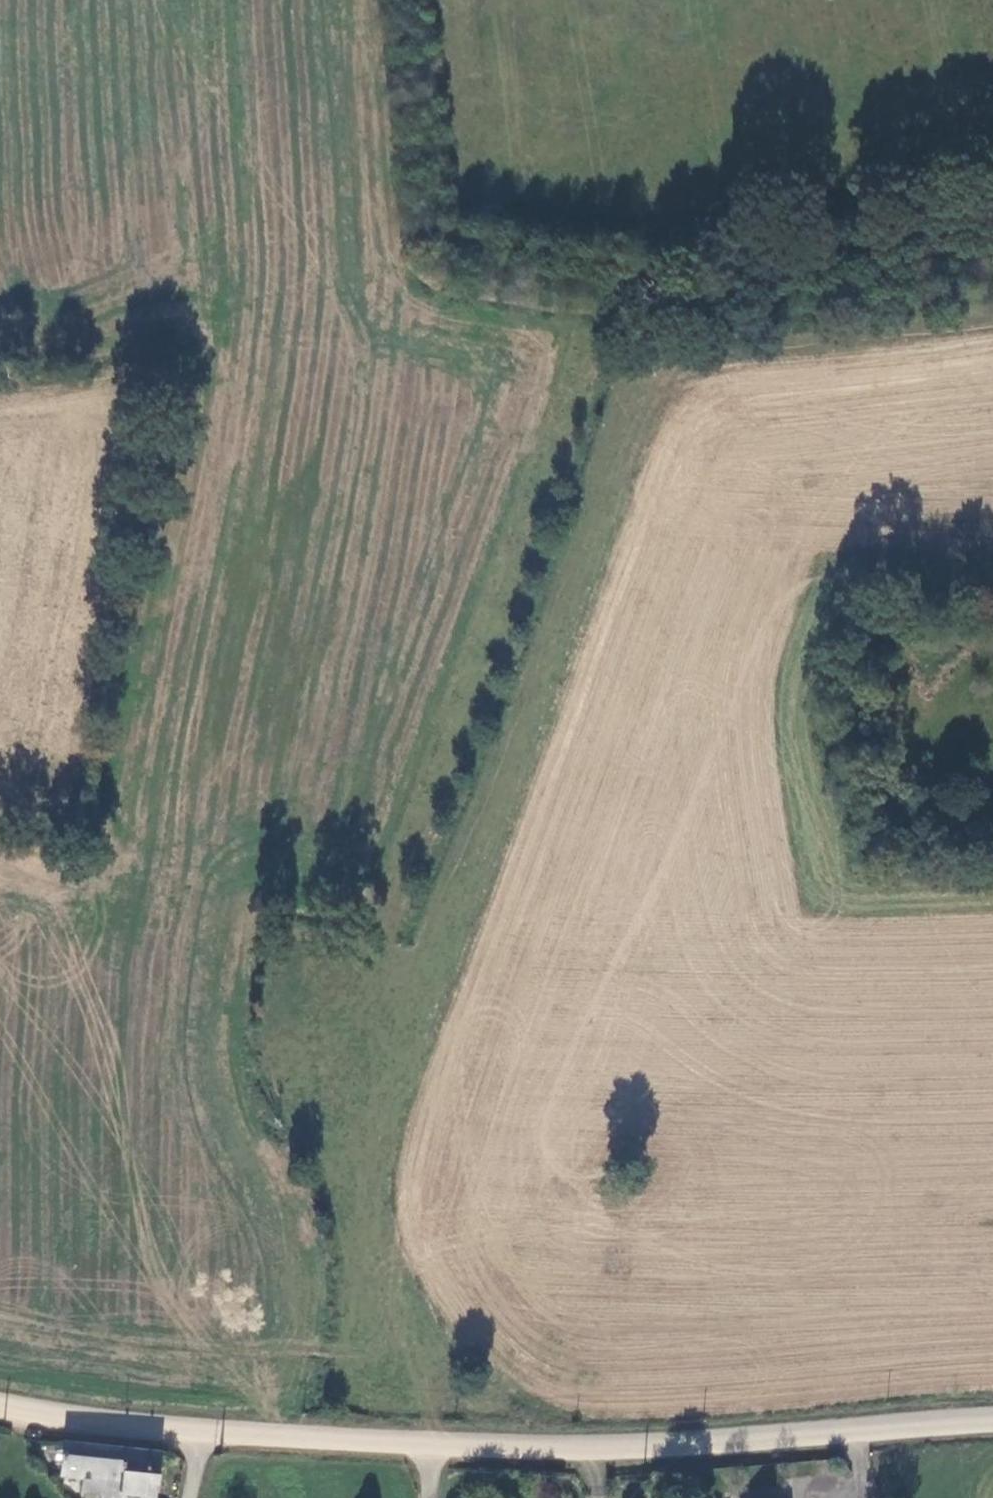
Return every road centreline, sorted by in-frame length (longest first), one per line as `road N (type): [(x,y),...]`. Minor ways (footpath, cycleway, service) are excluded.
road 1 (tertiary): [(0,1410),(205,1438),(437,1446),(613,1447),(992,1423)]

